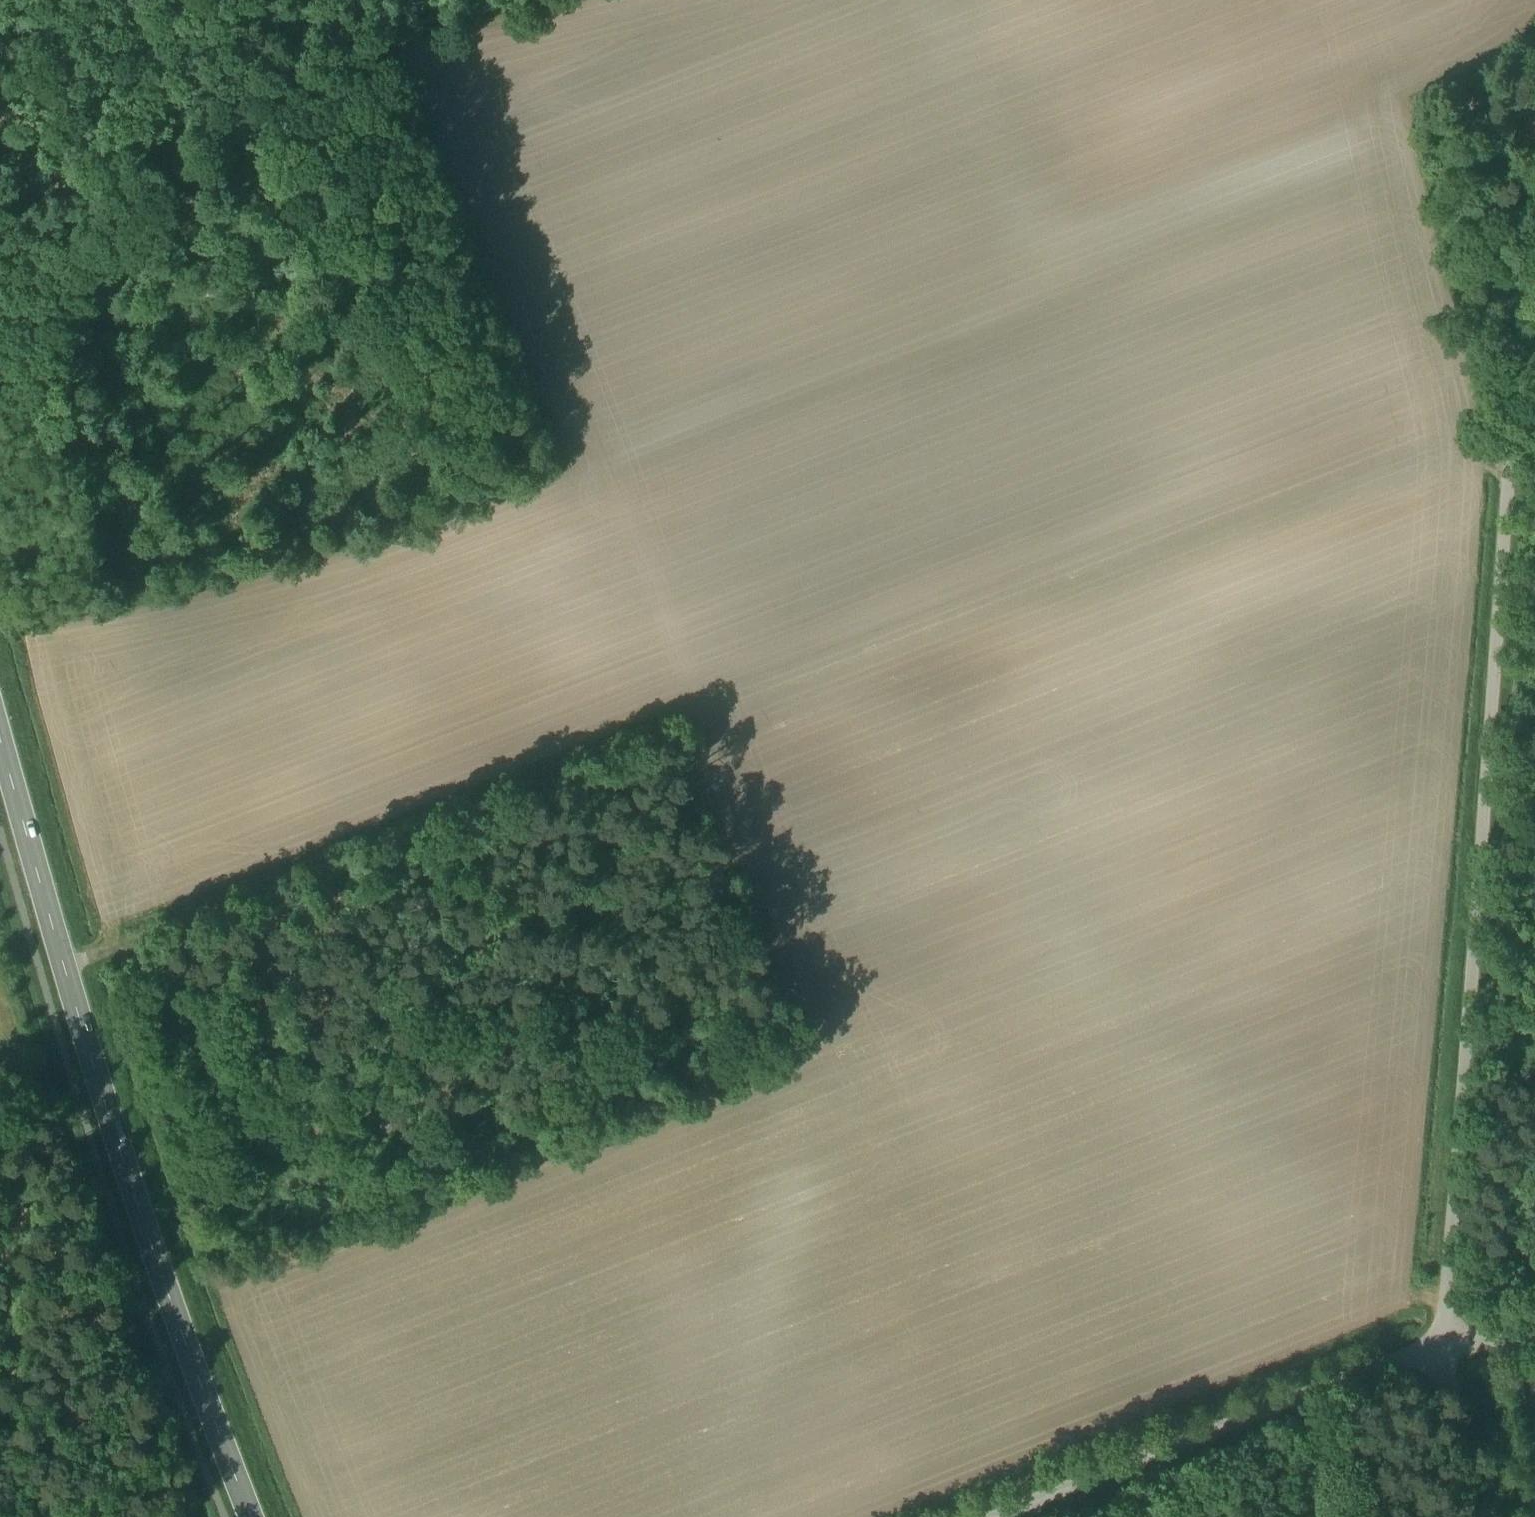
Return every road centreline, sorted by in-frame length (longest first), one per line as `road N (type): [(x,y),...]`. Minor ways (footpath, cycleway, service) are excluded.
road 1 (unclassified): [(1002,1516),(1450,1354),(1446,1248),(1534,461)]
road 2 (tertiary): [(0,740),(139,1211),(250,1516)]
road 3 (track): [(1475,1516),(1450,1354)]

